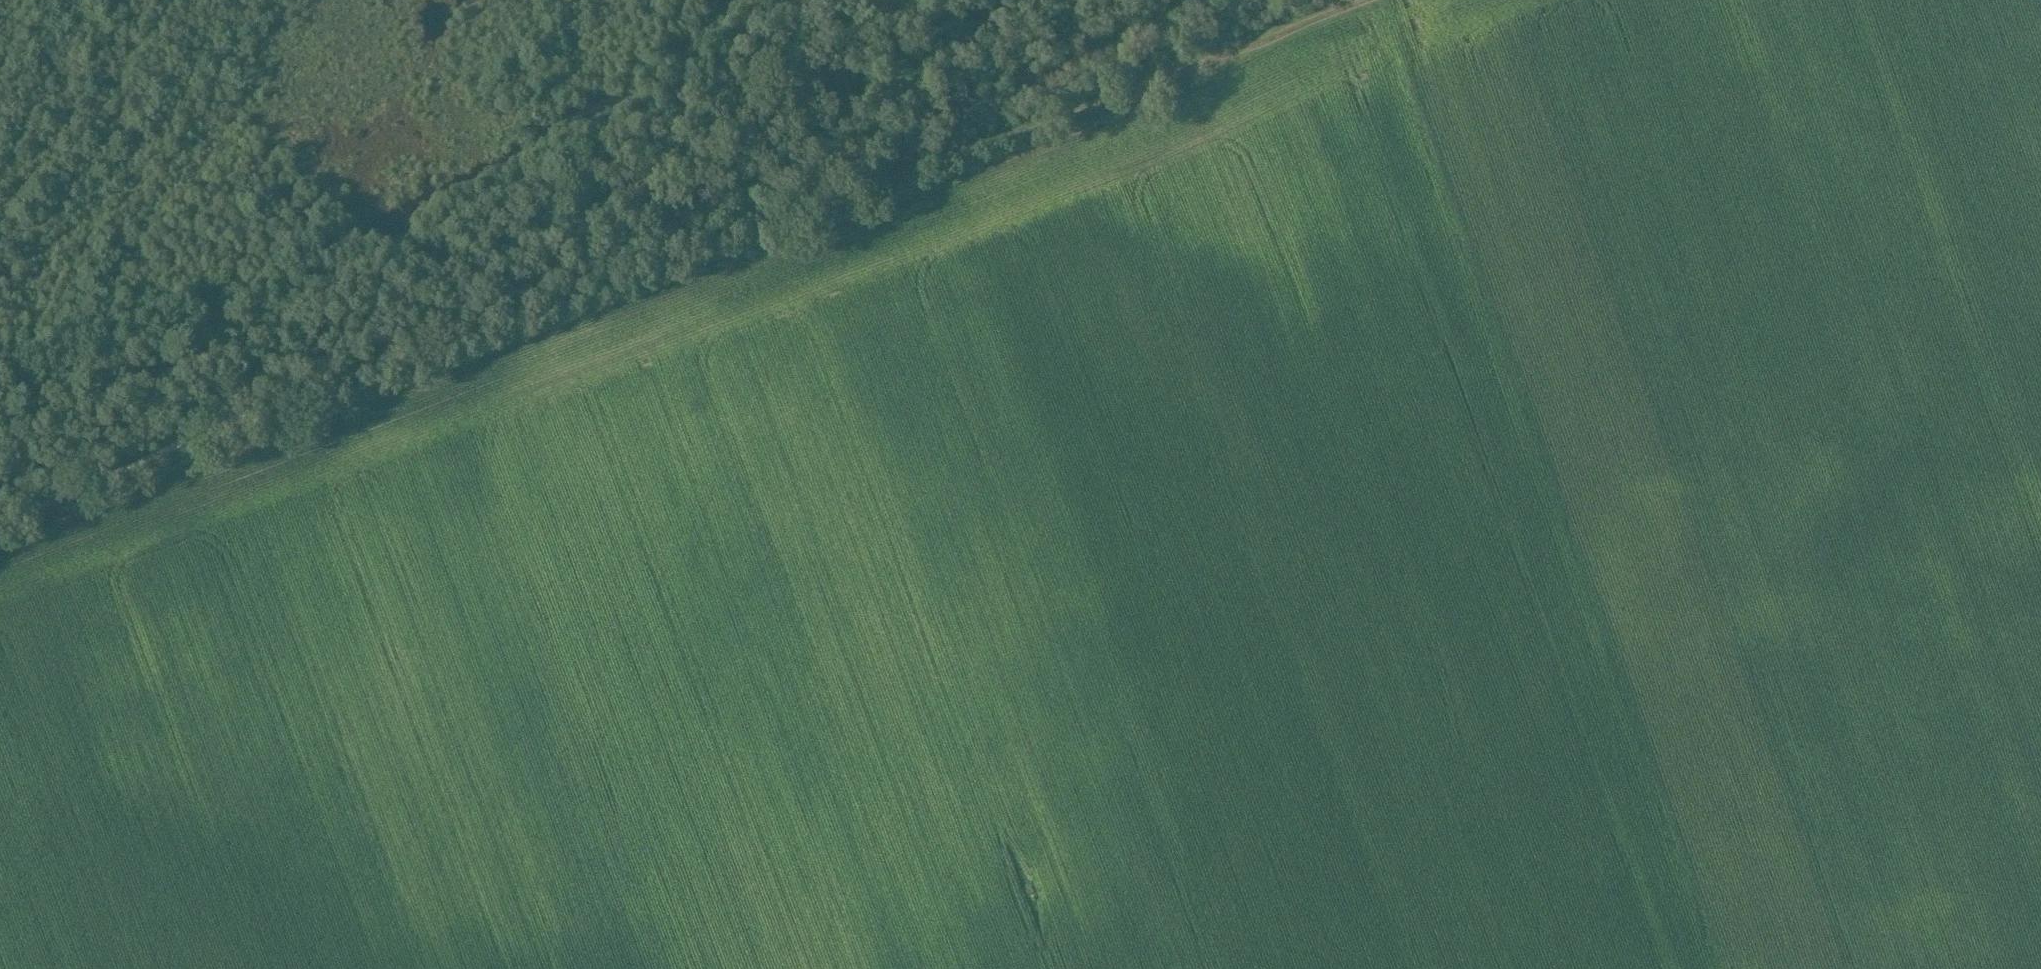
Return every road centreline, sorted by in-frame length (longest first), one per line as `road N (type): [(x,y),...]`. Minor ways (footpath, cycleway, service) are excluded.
road 1 (track): [(833,190),(1335,0)]
road 2 (track): [(0,522),(215,427)]

